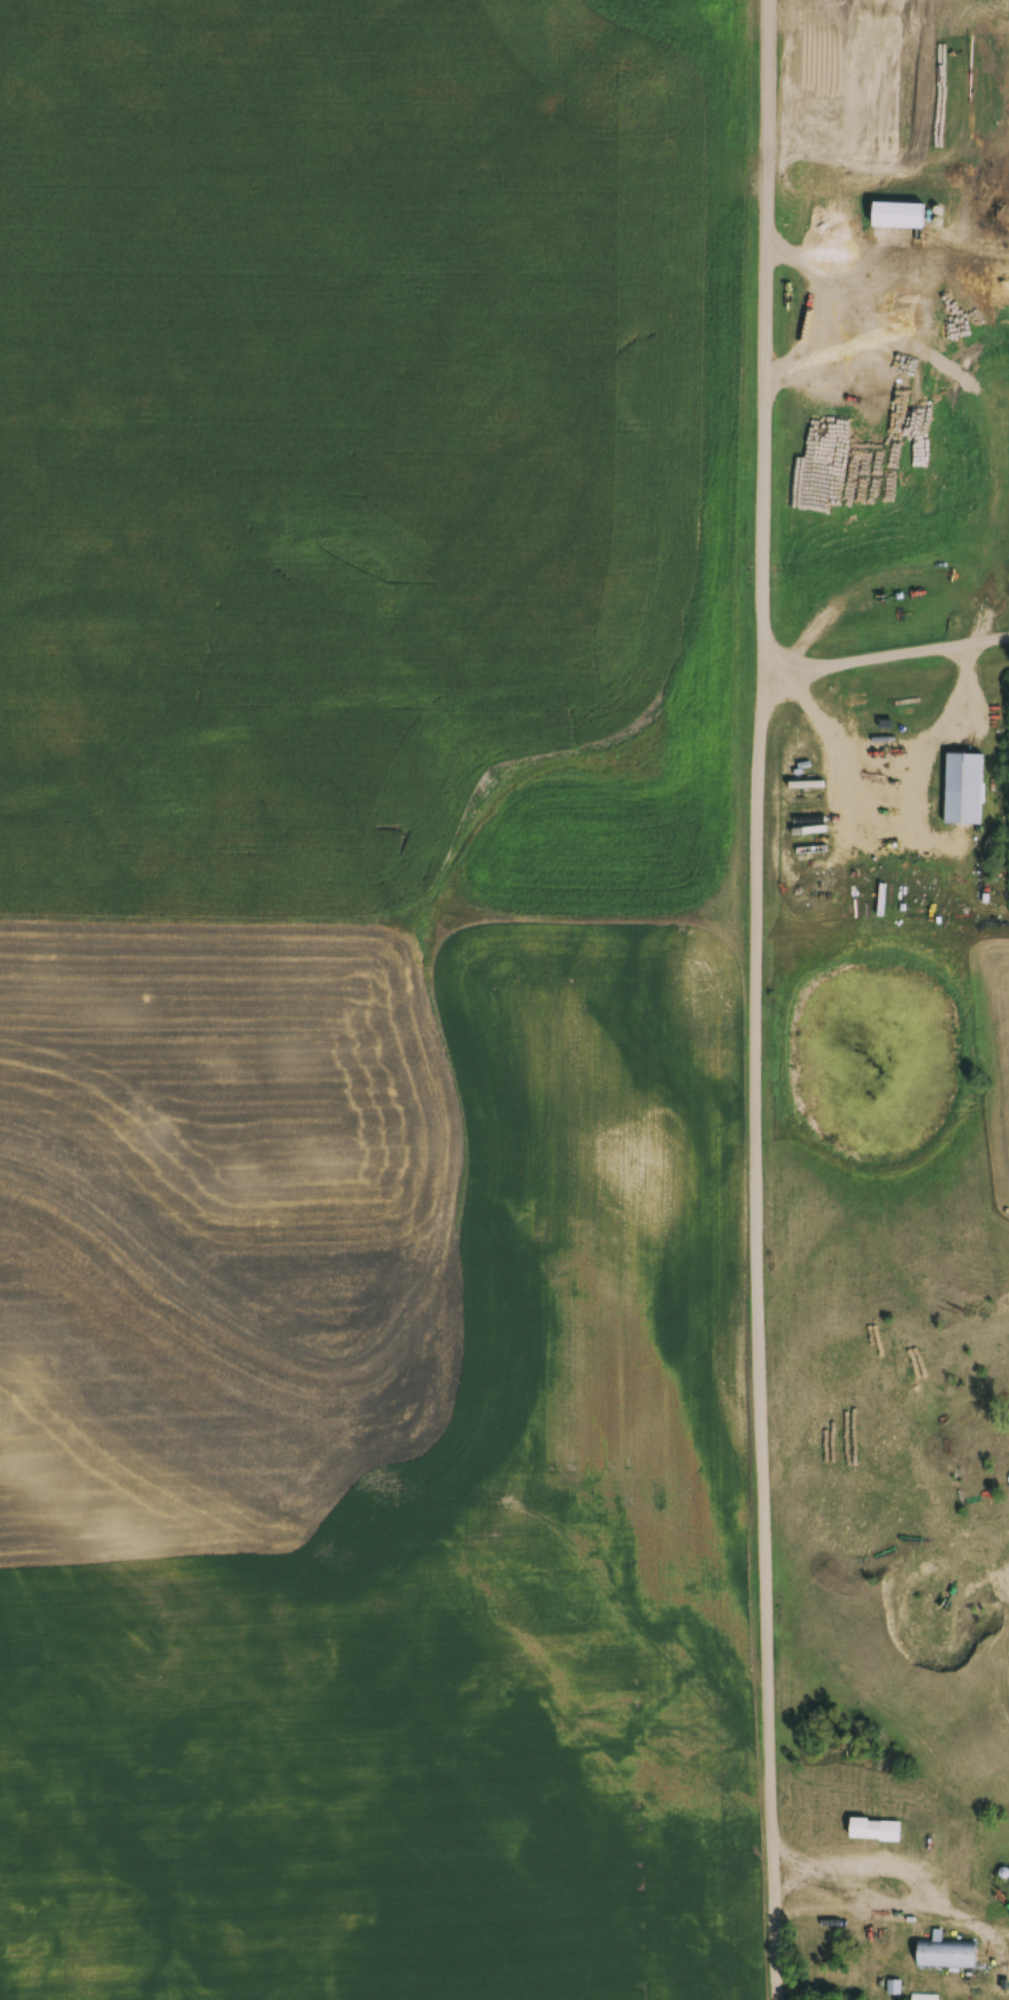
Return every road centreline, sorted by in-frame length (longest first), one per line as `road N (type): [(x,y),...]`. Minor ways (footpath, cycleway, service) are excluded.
road 1 (residential): [(782,1999),(759,1126),(770,0)]
road 2 (residential): [(1008,638),(767,683)]

